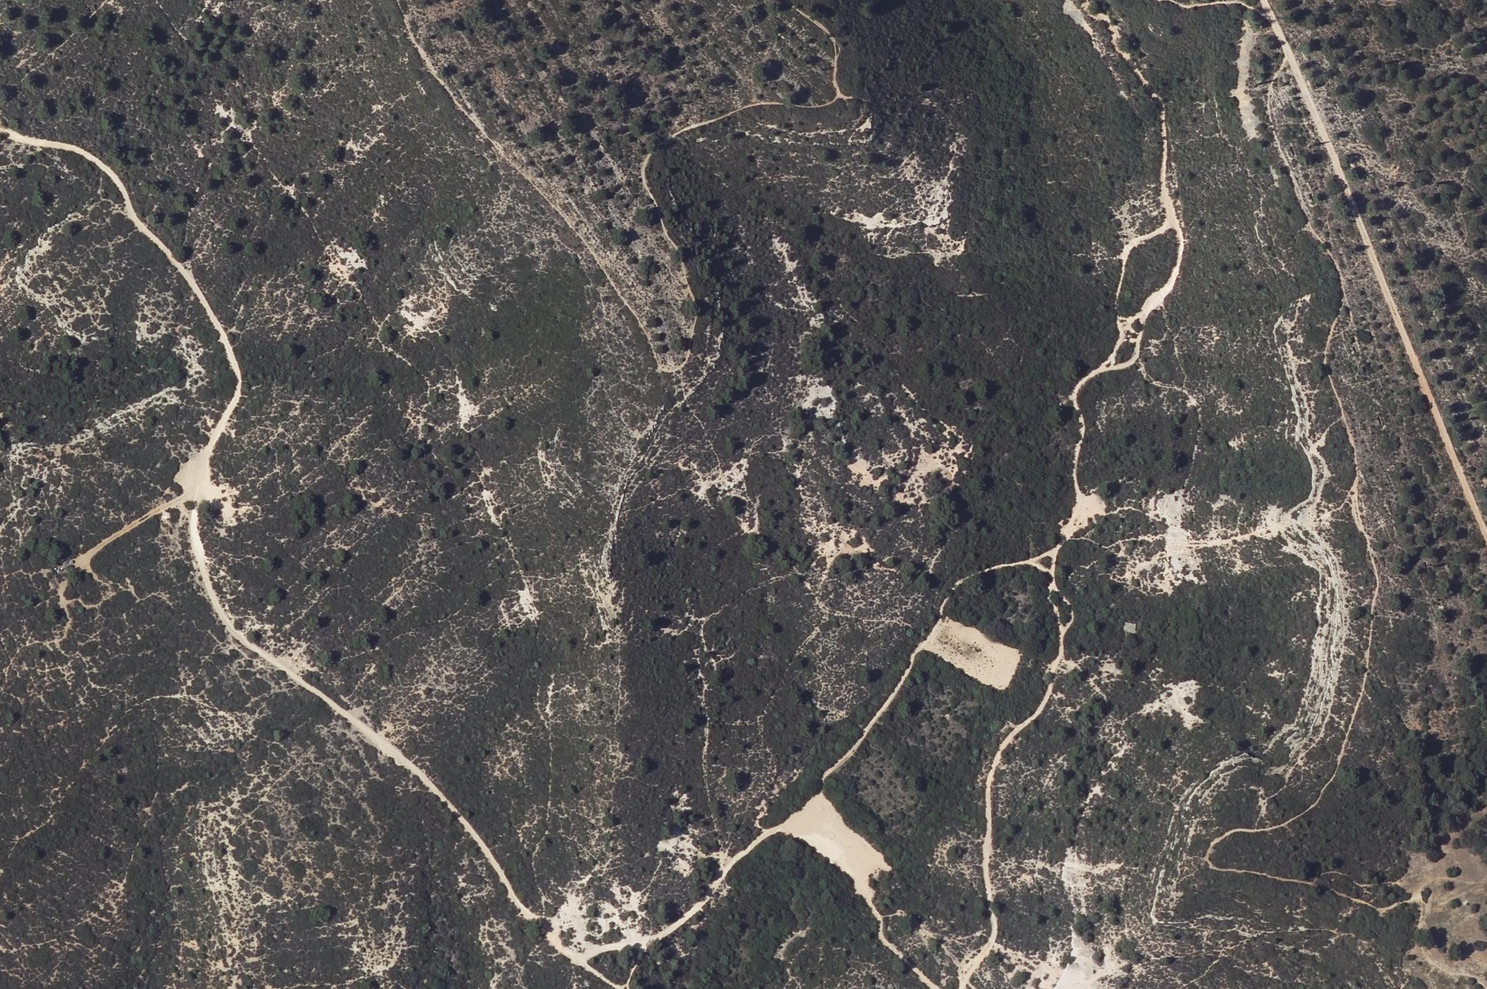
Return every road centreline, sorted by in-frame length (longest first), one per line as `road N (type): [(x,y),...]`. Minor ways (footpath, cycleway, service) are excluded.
road 1 (track): [(1055,545),(1039,558),(952,584),(905,677),(855,749),(718,872),(683,925),(571,956),(518,904),(495,857),(421,775),(378,733),(319,700),(259,650),(215,601),(197,555),(195,476),(237,390),(235,357),(199,285),(129,206),(112,173),(86,153),(0,129)]
road 2 (track): [(1486,529),(1280,34)]
road 3 (track): [(773,829),(829,856),(876,907),(882,940),(938,988)]

